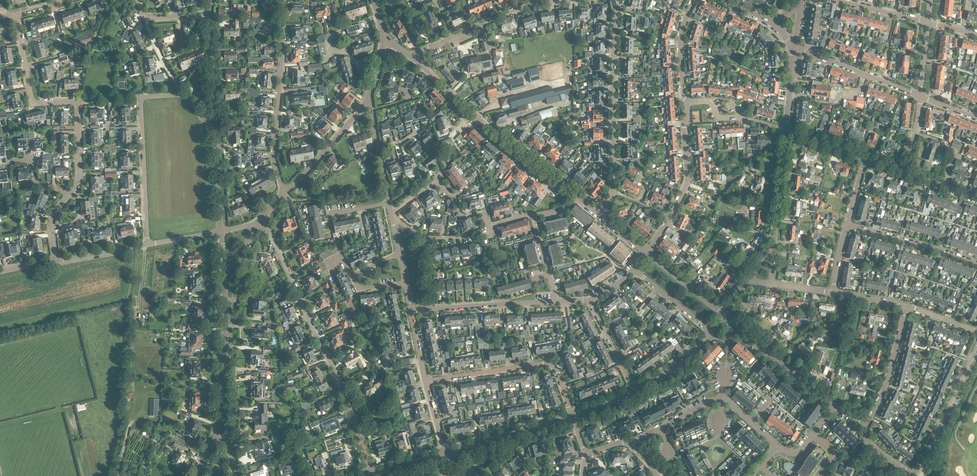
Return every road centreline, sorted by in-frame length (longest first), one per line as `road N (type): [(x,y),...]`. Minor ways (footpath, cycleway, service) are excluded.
road 1 (residential): [(371,475),(345,390),(260,219)]
road 2 (residential): [(578,198),(412,57)]
road 3 (residential): [(195,475),(221,415),(225,282)]
road 4 (residential): [(285,192),(274,157),(282,0)]
road 5 (residential): [(611,191),(617,0)]
road 6 (residential): [(568,404),(548,364),(426,381)]
road 7 (residential): [(146,243),(141,97)]
road 8 (residential): [(411,310),(555,302)]
road 9 (residential): [(917,475),(976,346)]
road 10 (residential): [(834,405),(725,315)]
road 11 (residential): [(847,225),(976,265)]
road 12 (residential): [(17,14),(33,101),(79,101)]
road 13 (residential): [(919,96),(794,47)]
road 14 (residential): [(447,453),(572,415)]
road 15 (residential): [(906,306),(867,424)]

